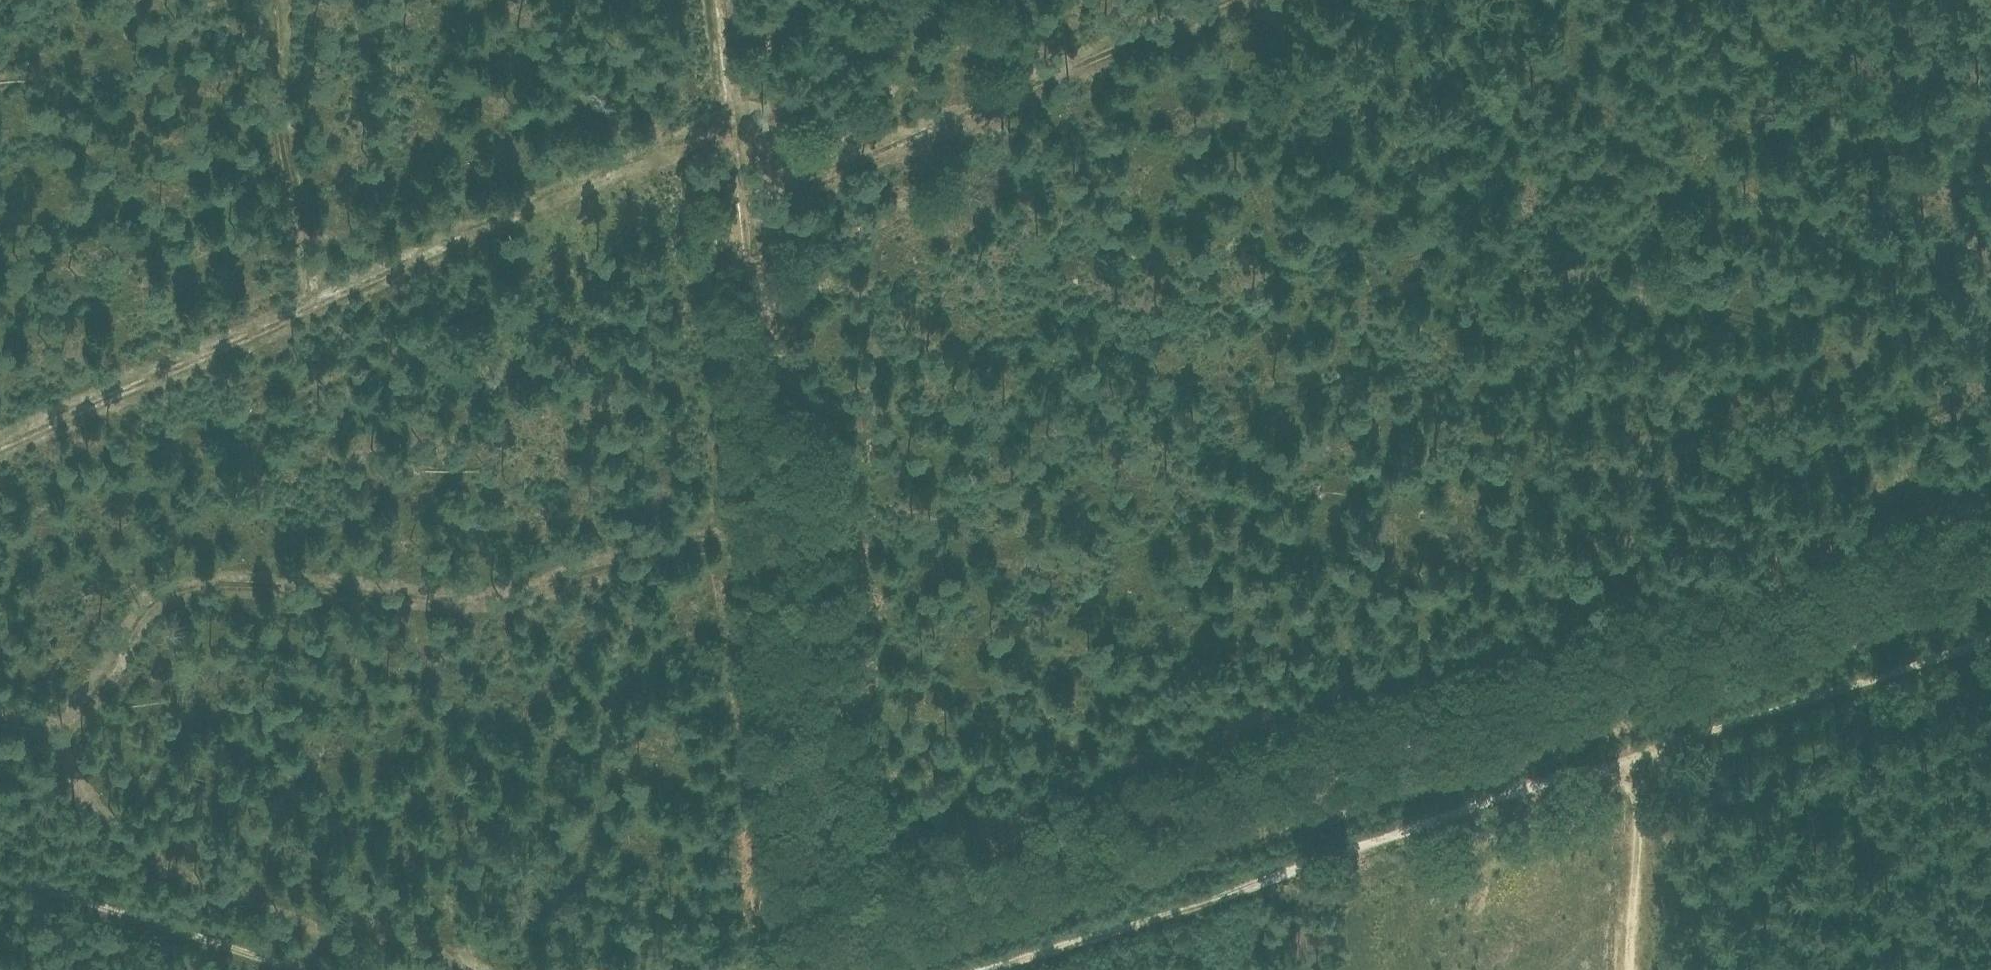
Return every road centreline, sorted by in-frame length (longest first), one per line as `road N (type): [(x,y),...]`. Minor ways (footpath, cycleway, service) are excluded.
road 1 (track): [(729,0),(745,126),(0,447)]
road 2 (track): [(1640,757),(1047,969)]
road 3 (track): [(745,126),(753,188),(1215,0)]
road 4 (track): [(1990,640),(1640,757)]
road 5 (track): [(353,969),(0,885)]
road 6 (track): [(275,0),(323,305)]
road 7 (track): [(1630,969),(1640,757)]

